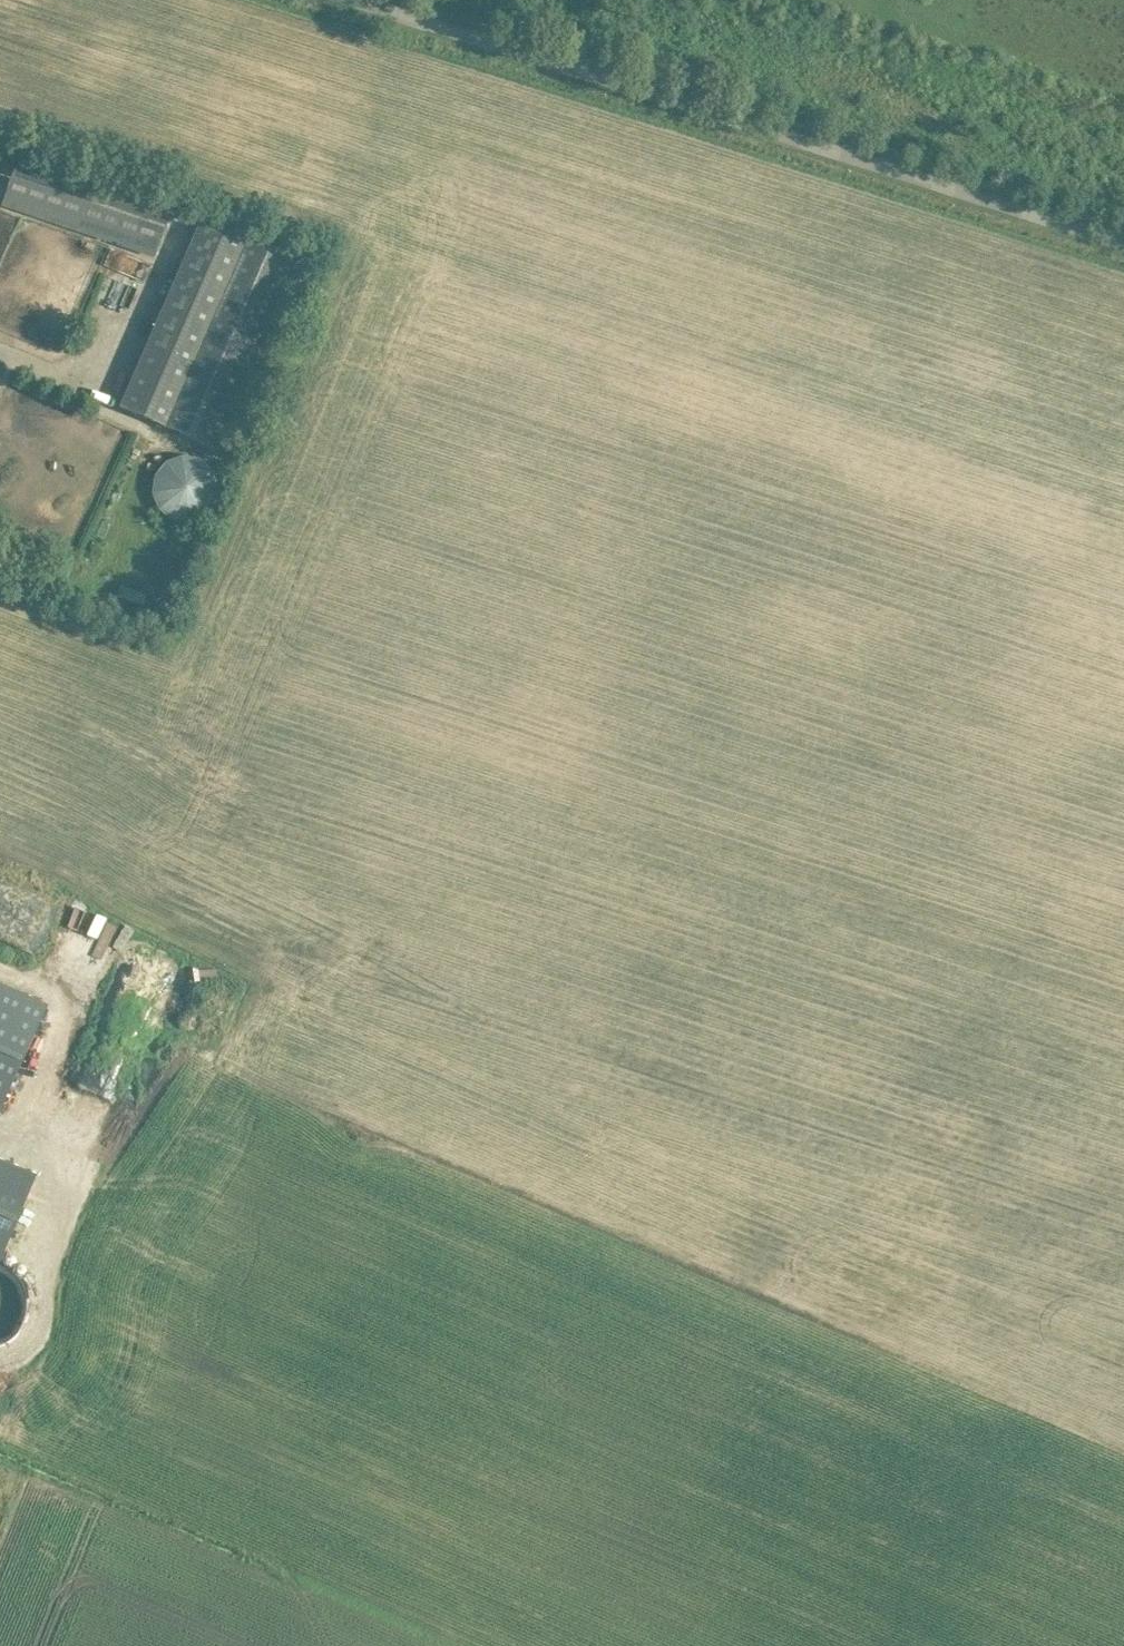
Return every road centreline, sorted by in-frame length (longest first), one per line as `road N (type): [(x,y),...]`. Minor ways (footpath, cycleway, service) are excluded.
road 1 (unclassified): [(1123,244),(353,0)]

